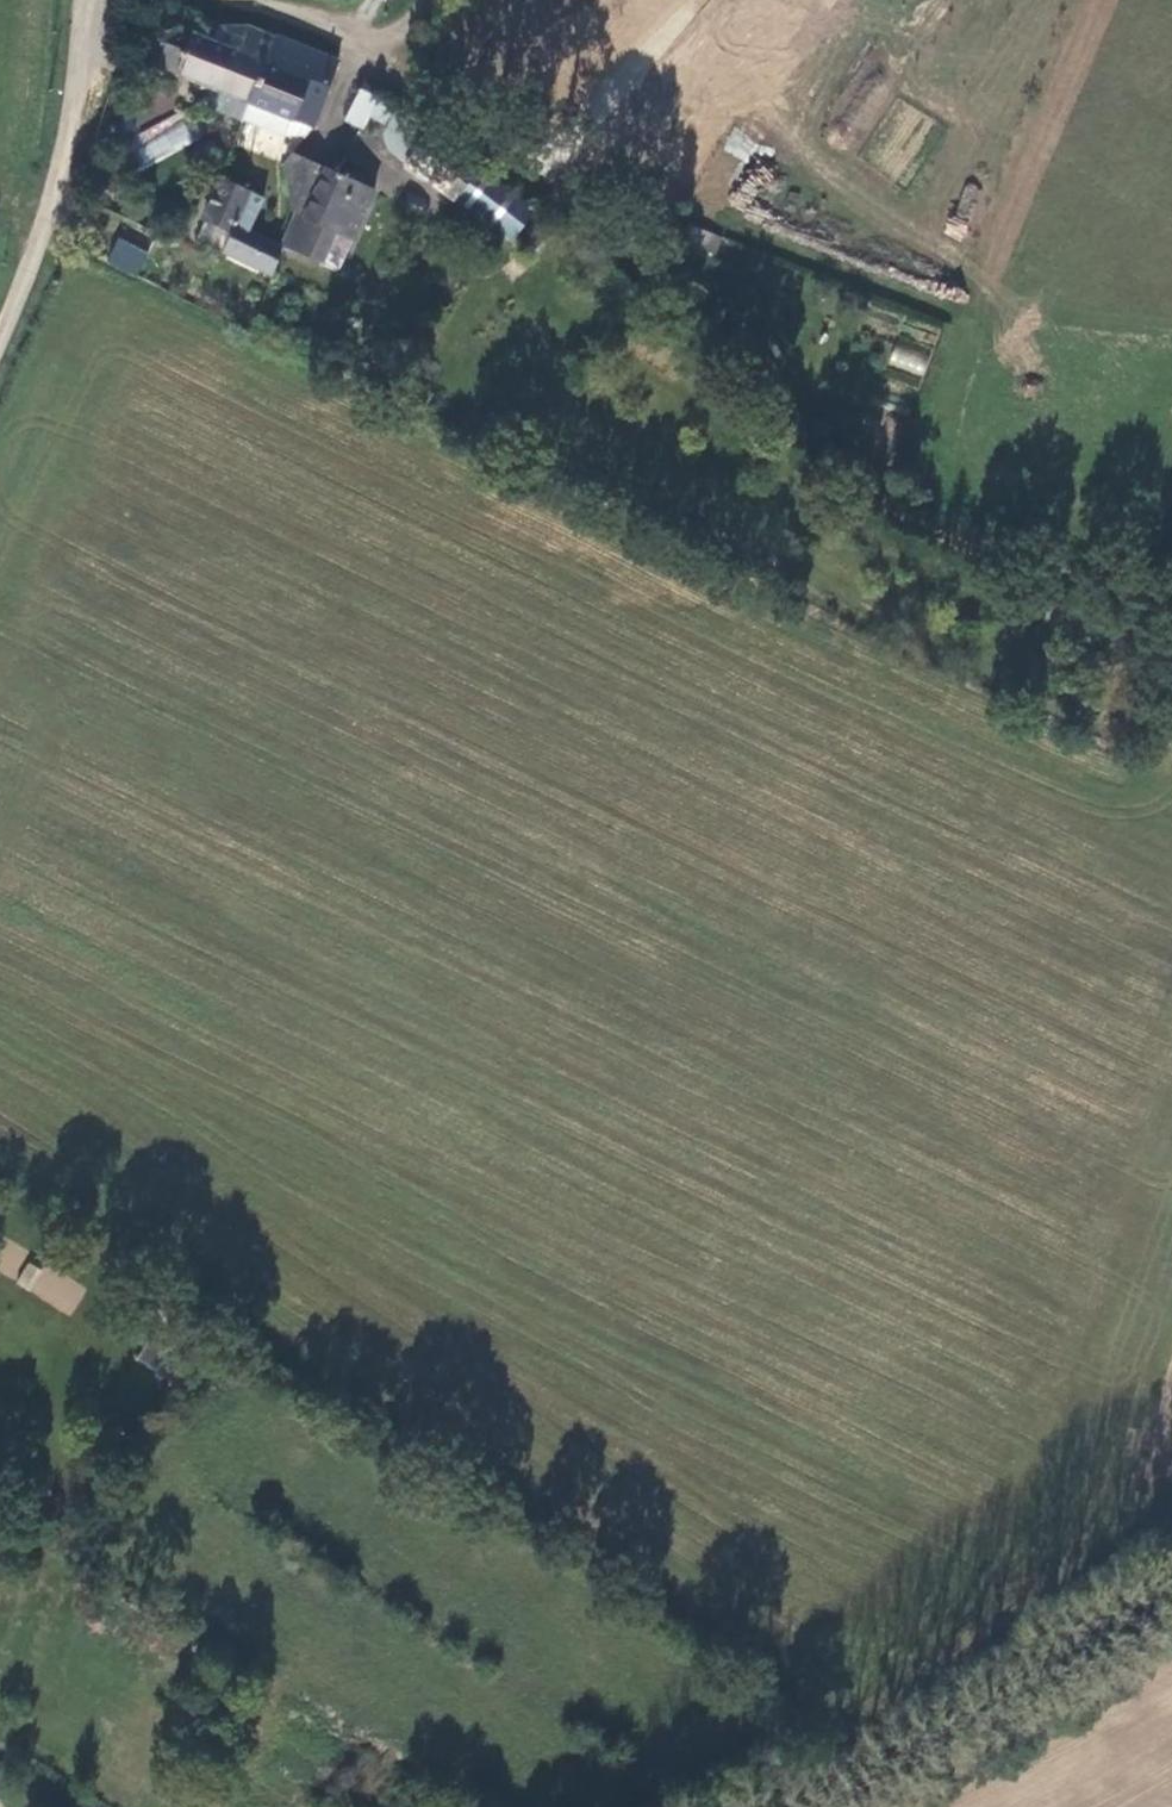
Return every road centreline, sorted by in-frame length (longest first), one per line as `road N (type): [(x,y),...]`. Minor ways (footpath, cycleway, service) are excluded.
road 1 (track): [(394,41),(614,255),(694,296),(929,521),(1171,616)]
road 2 (unclassified): [(0,328),(29,267),(92,0)]
road 3 (track): [(259,0),(394,41)]

